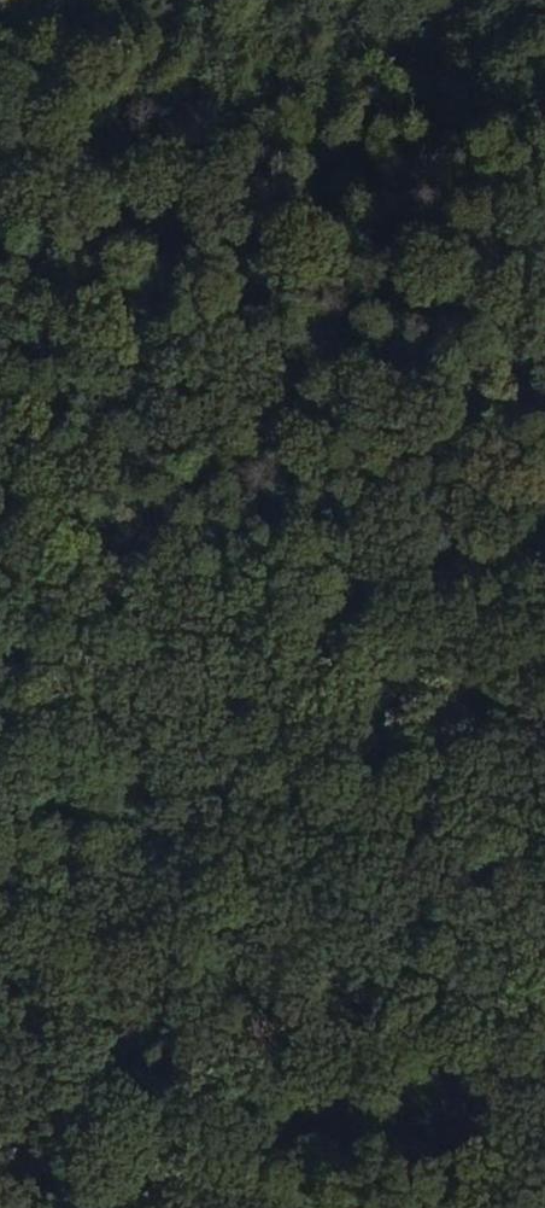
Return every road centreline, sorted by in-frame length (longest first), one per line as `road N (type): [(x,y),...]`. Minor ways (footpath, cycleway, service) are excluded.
road 1 (track): [(544,868),(0,462)]

